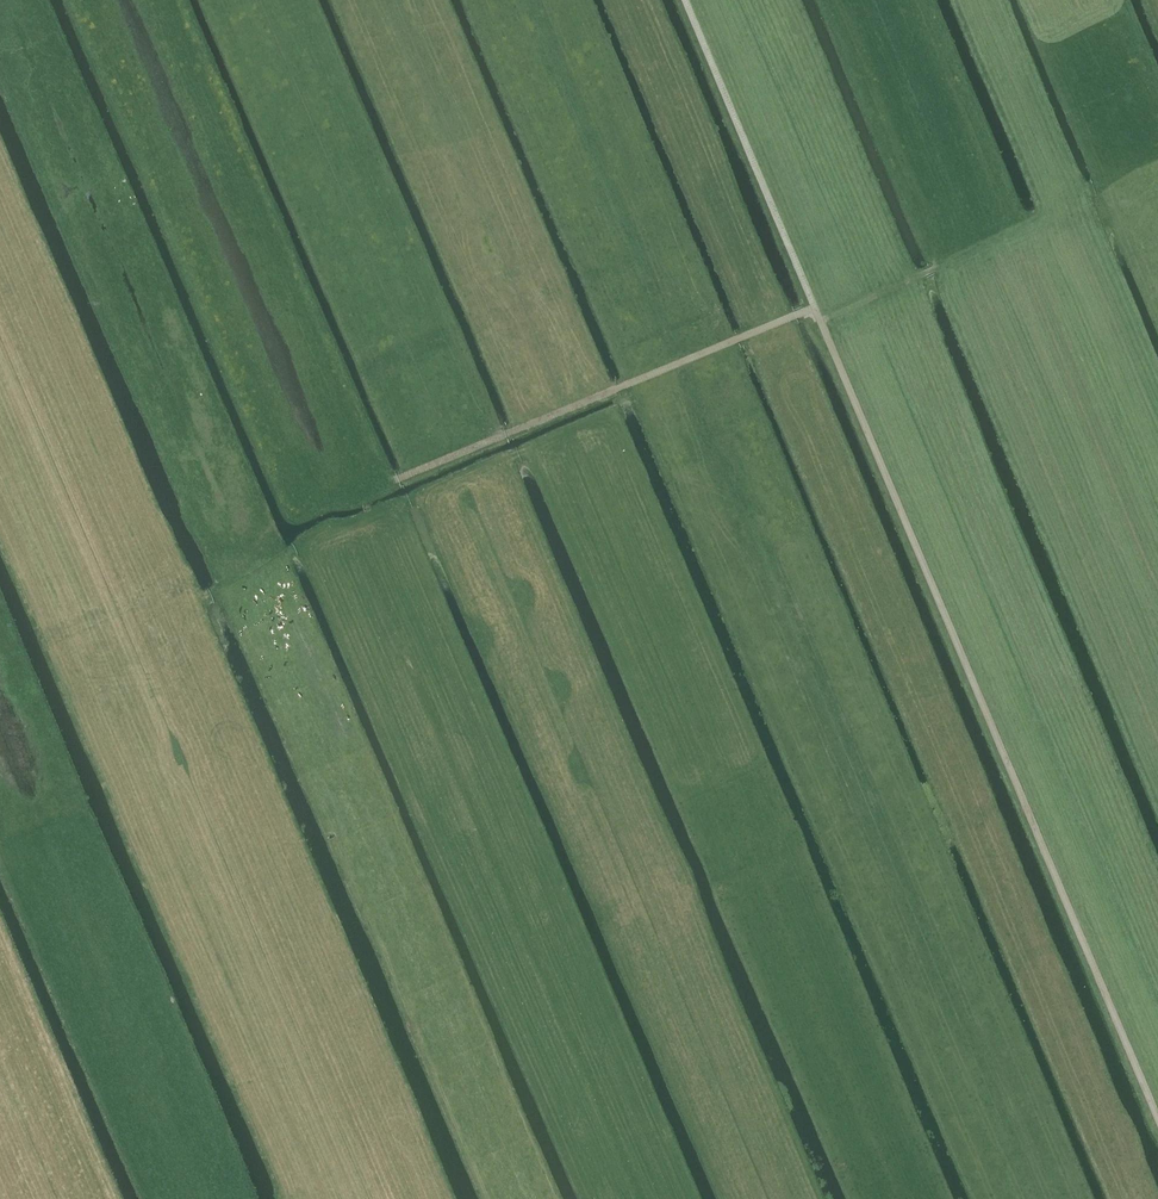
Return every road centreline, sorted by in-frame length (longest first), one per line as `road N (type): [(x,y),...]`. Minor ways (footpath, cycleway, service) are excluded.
road 1 (track): [(1157,1117),(815,308),(394,481)]
road 2 (track): [(815,308),(685,0)]

